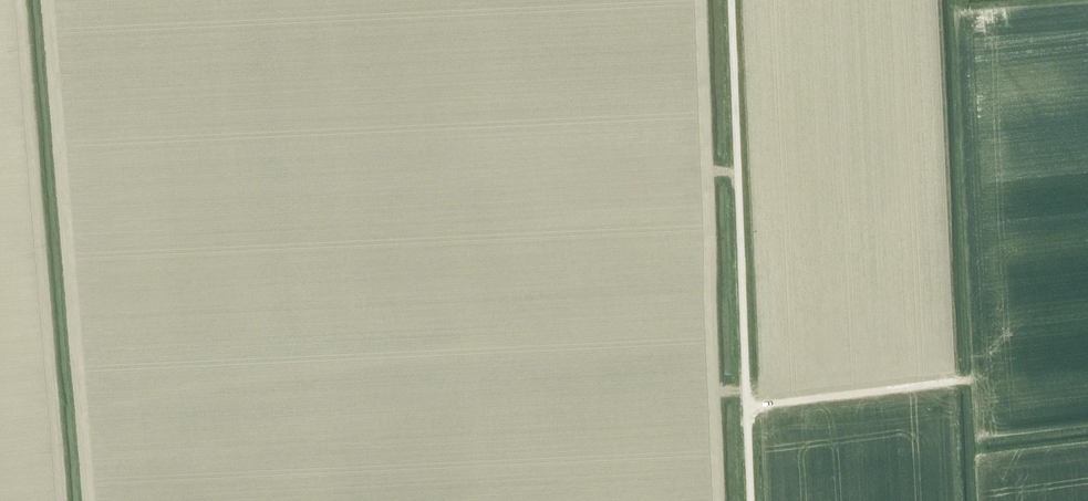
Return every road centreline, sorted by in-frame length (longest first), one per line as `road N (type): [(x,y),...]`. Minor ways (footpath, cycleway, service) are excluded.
road 1 (unclassified): [(750,500),(731,0)]

